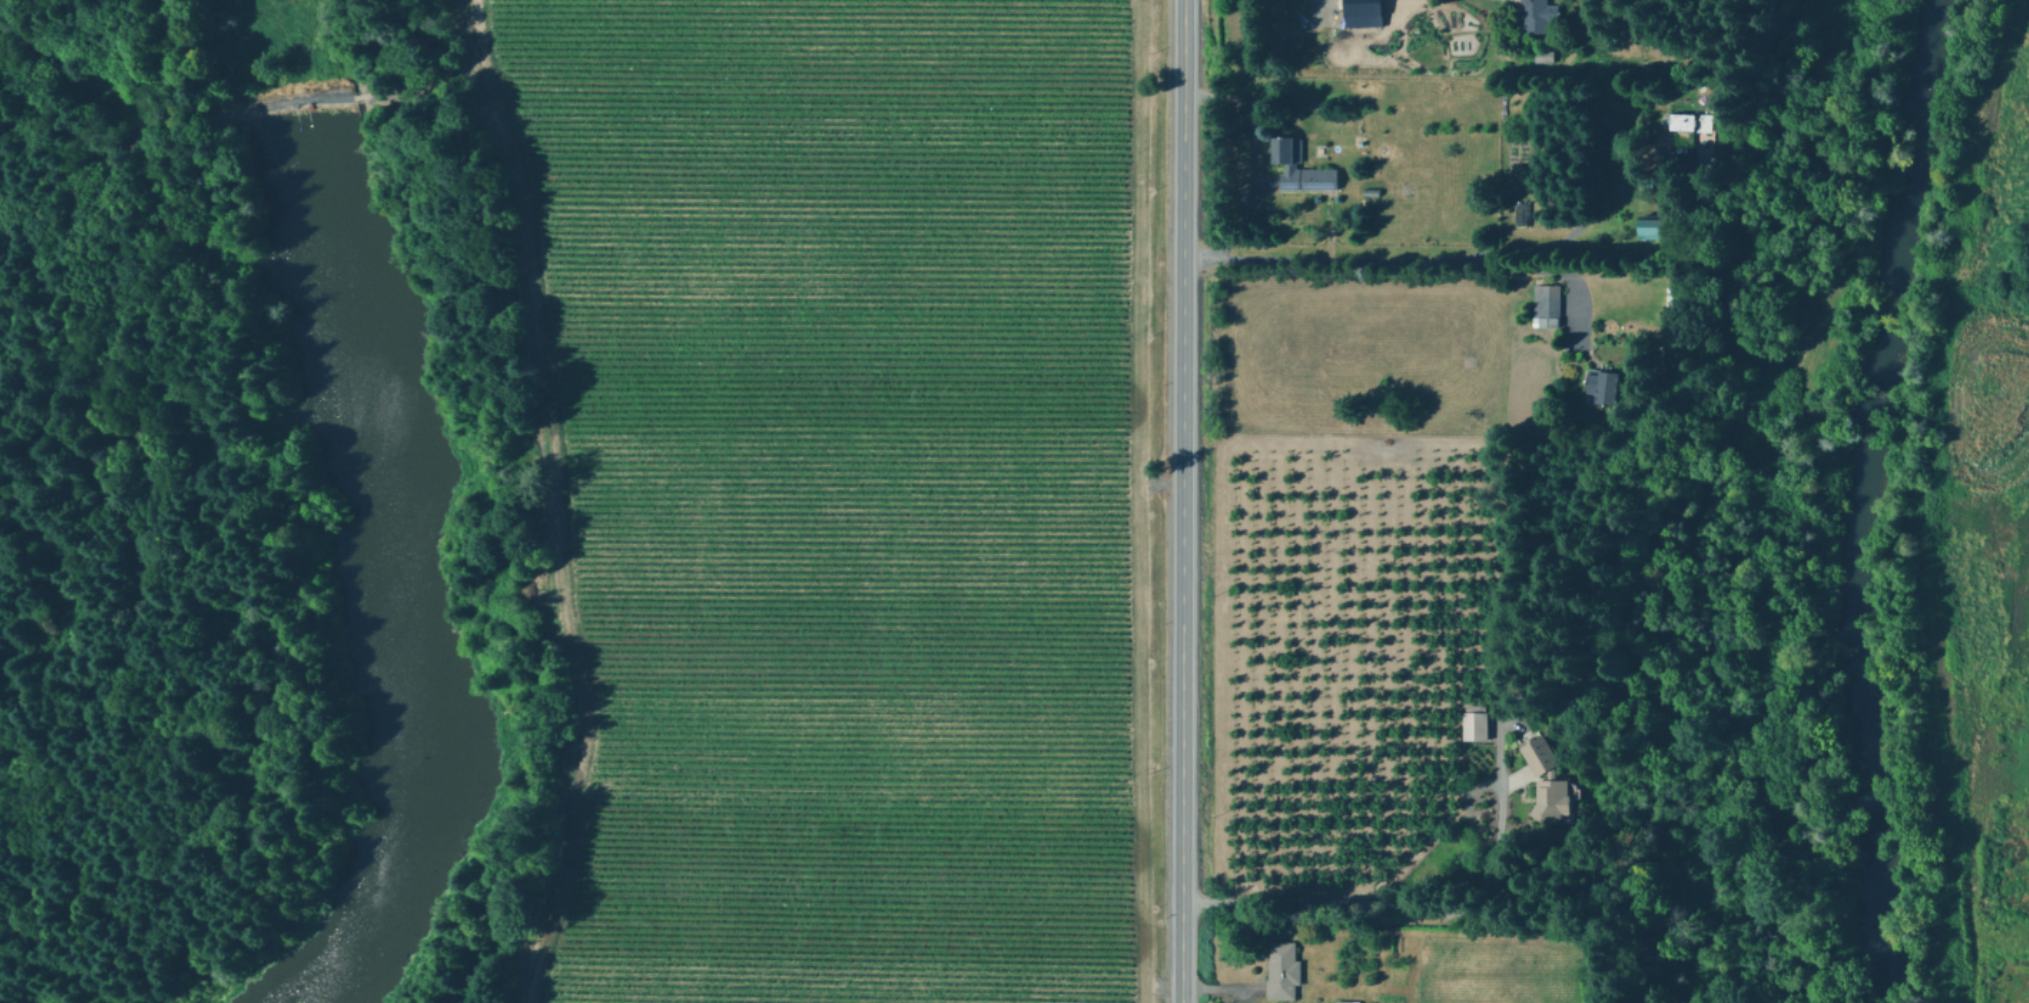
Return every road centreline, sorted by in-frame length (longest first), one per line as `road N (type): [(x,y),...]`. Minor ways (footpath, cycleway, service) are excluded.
road 1 (primary): [(1181,1002),(1185,0)]

